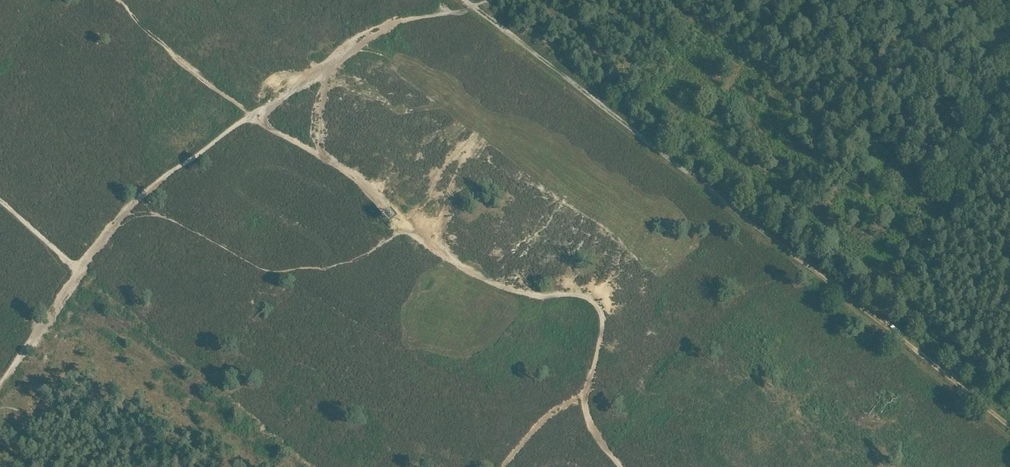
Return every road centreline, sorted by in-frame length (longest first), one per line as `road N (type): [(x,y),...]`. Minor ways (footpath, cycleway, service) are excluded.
road 1 (track): [(481,0),(874,313)]
road 2 (track): [(874,313),(1009,52)]
road 3 (track): [(1009,427),(874,313)]

